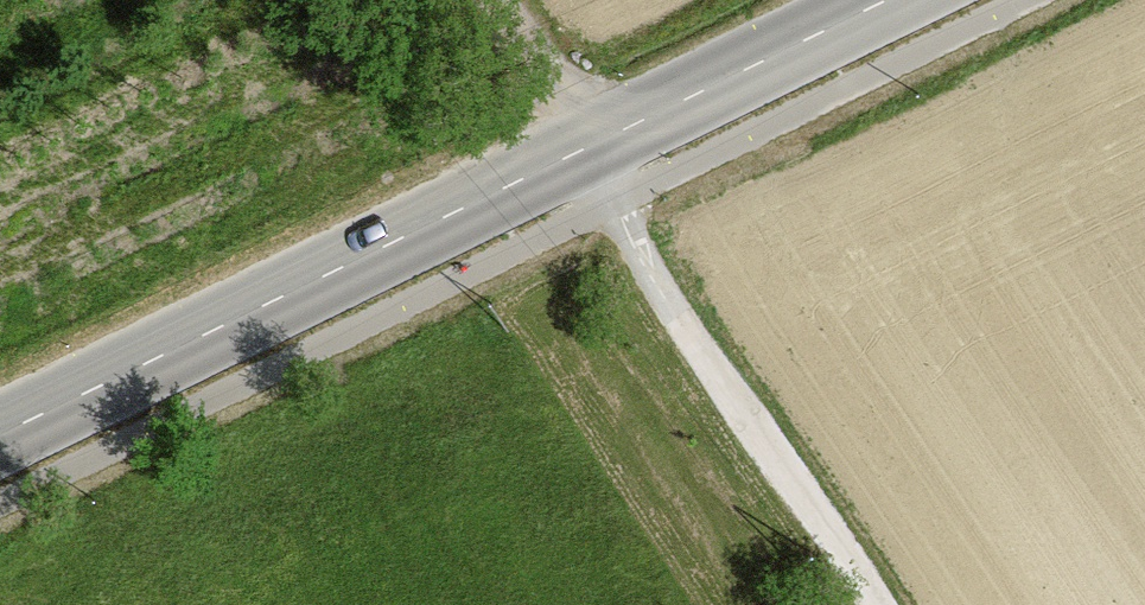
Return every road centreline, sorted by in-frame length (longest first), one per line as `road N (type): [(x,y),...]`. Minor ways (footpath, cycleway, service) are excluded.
road 1 (tertiary): [(885,0),(0,435)]
road 2 (track): [(488,0),(586,147),(678,318),(874,604)]

